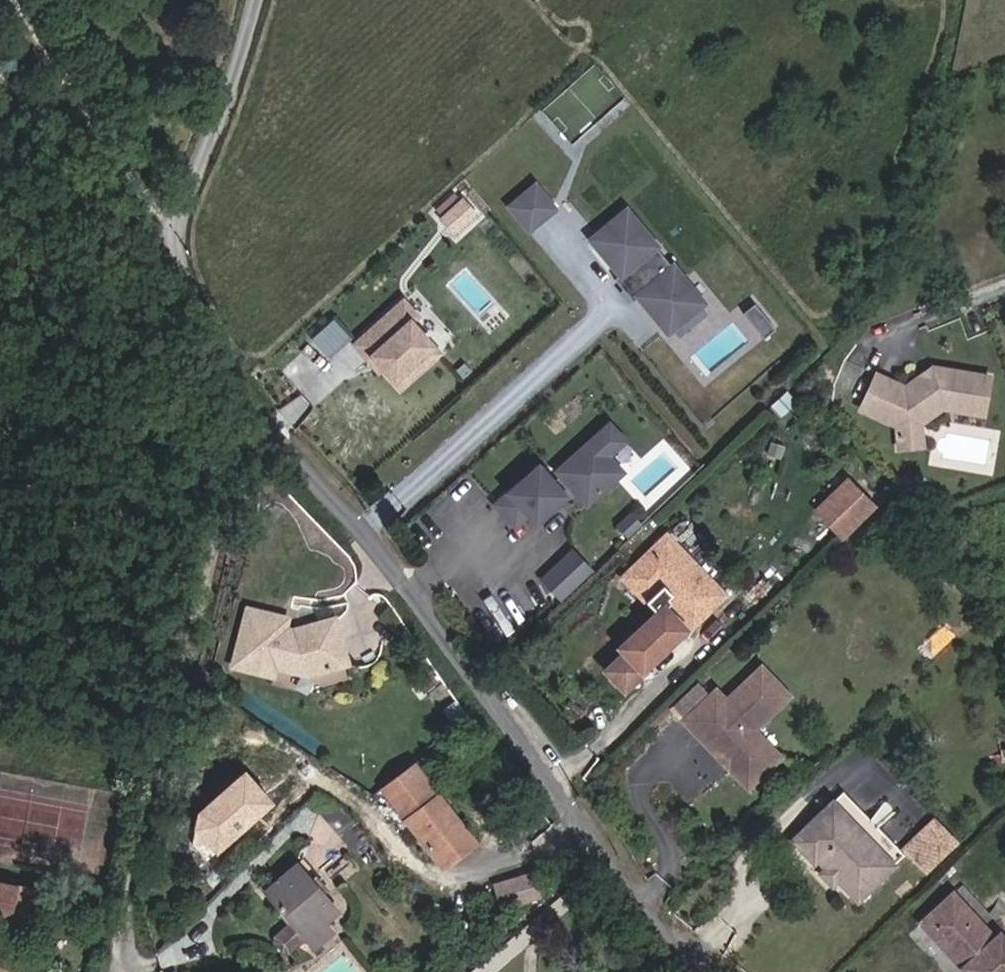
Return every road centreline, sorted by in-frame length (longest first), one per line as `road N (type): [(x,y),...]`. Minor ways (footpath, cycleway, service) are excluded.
road 1 (residential): [(256,0),(189,187),(176,235),(179,269),(303,527),(582,824),(701,971)]
road 2 (track): [(18,0),(90,118),(176,235)]

